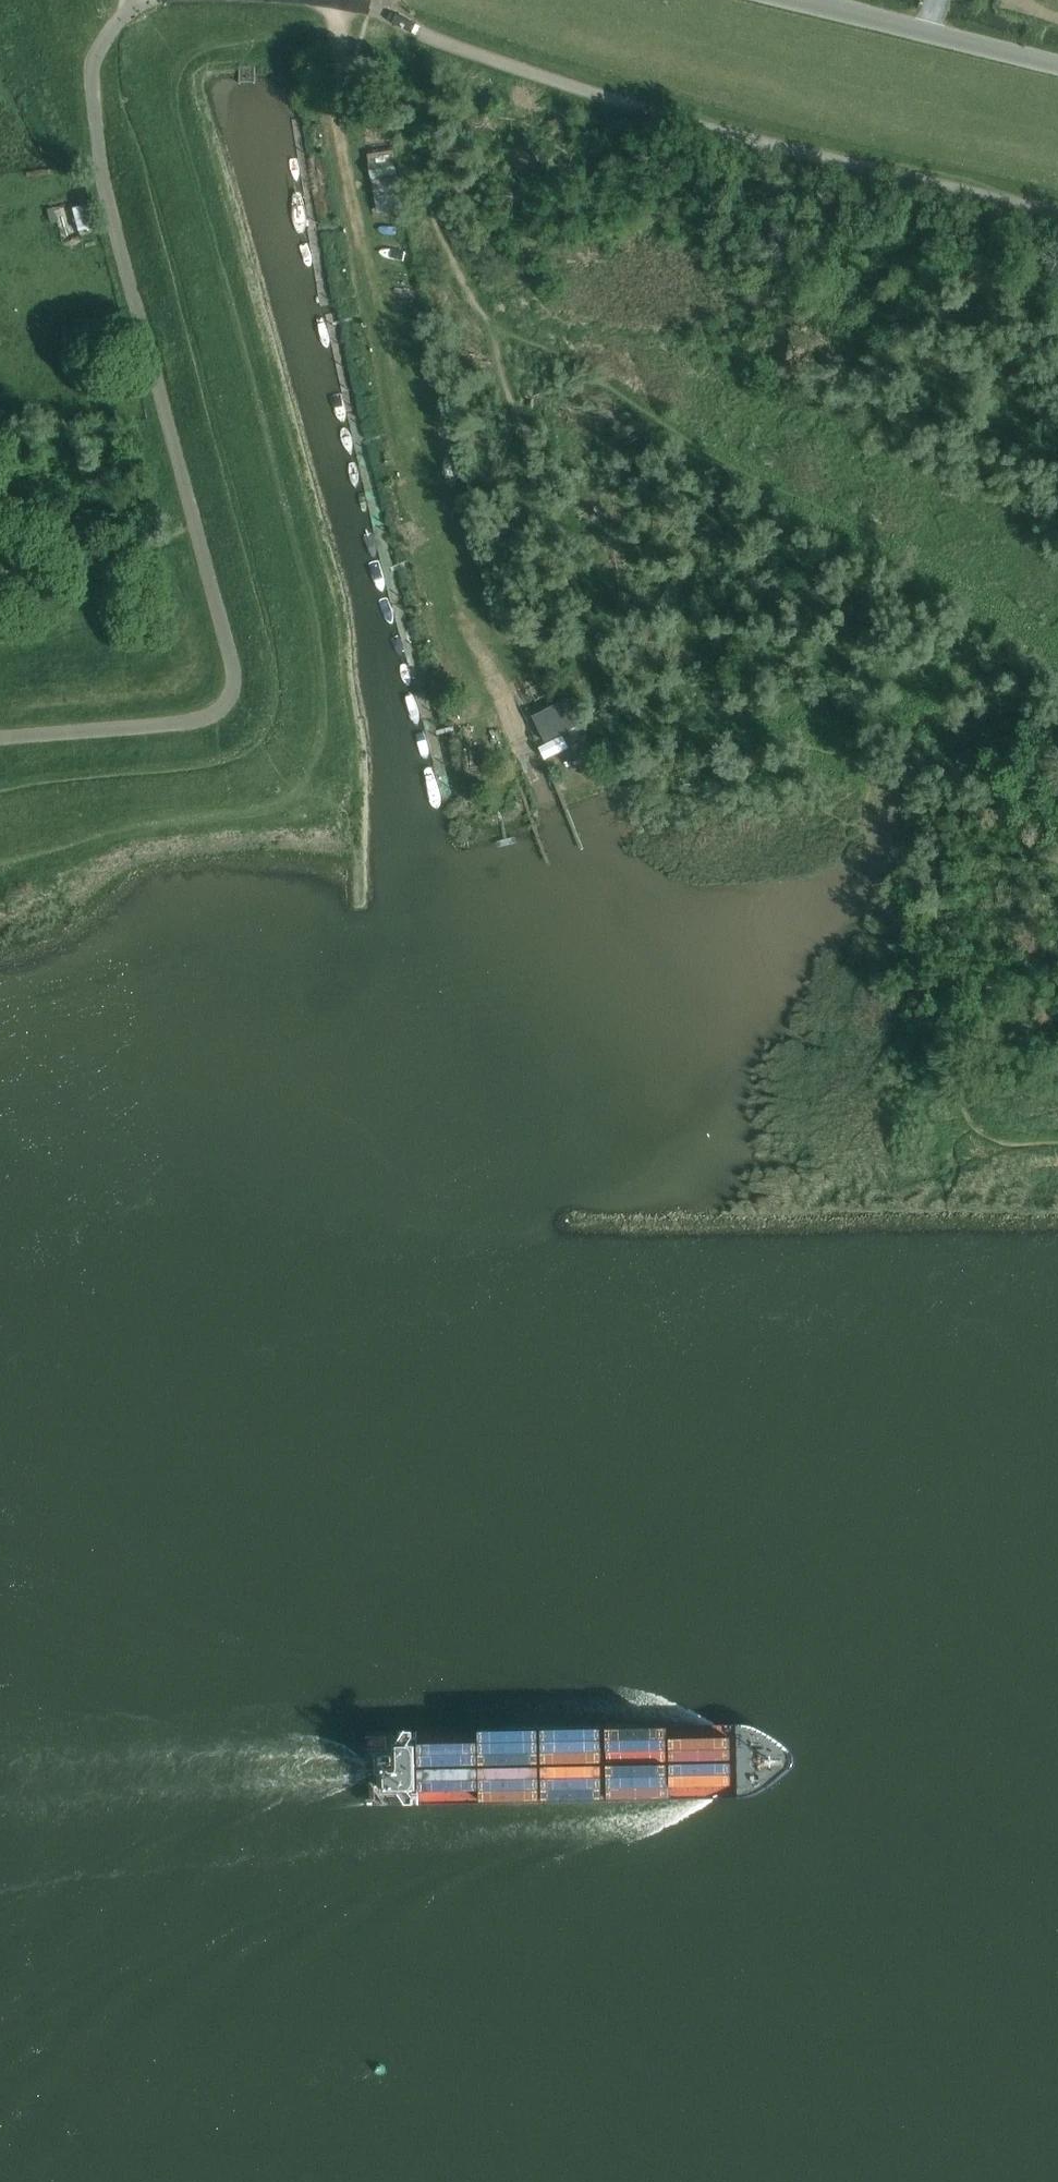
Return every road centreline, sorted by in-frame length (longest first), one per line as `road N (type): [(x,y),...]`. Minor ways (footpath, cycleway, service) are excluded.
road 1 (unclassified): [(798,0),(1057,63)]

